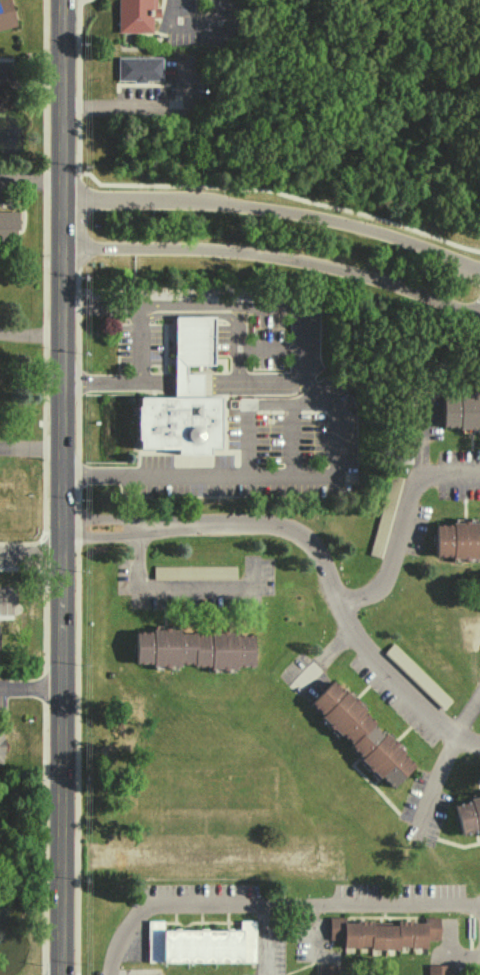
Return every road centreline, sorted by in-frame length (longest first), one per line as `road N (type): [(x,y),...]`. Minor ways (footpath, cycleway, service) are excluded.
road 1 (tertiary): [(62,0),(61,974)]
road 2 (residential): [(62,527),(294,529),(321,554),(367,649),(439,724),(479,744)]
road 3 (residential): [(479,912),(193,904),(142,913),(126,928)]
road 4 (residential): [(344,602),(389,576),(418,479),(479,474)]

